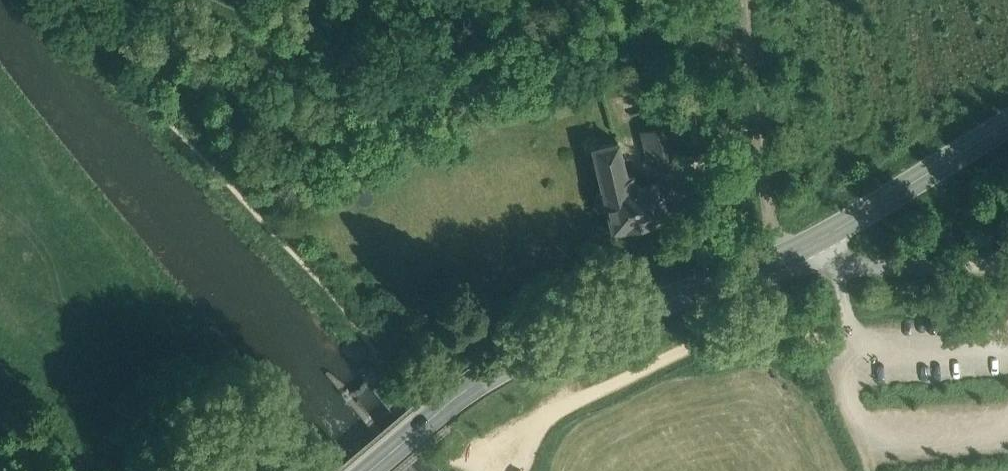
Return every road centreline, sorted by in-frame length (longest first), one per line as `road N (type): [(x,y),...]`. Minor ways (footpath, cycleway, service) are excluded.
road 1 (secondary): [(365,470),(502,366),(799,250),(1007,124)]
road 2 (track): [(767,262),(747,0)]
road 3 (track): [(834,268),(1007,268)]
road 4 (track): [(126,470),(0,419)]

